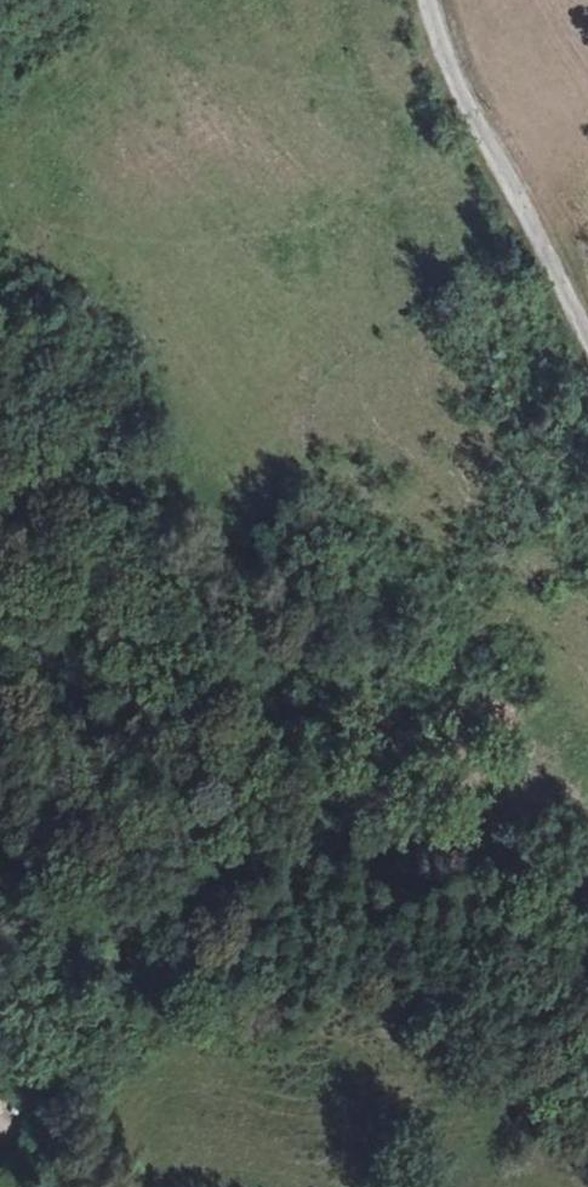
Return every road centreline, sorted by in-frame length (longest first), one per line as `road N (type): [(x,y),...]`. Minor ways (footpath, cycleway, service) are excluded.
road 1 (unclassified): [(426,0),(455,82),(587,336)]

